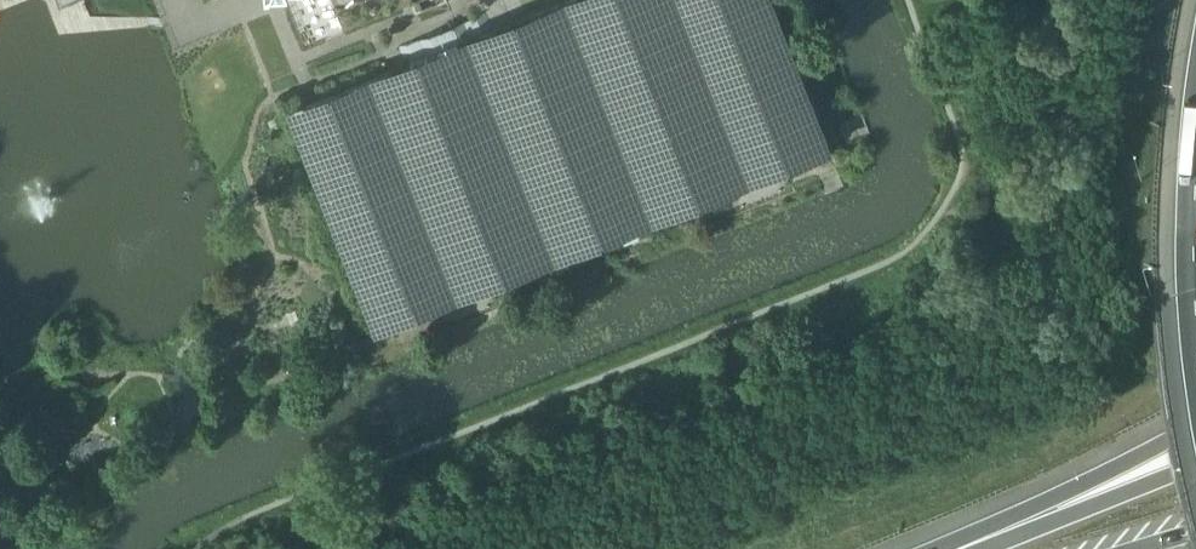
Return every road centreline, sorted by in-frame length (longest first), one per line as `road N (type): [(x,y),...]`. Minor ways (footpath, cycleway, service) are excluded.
road 1 (motorway): [(1195,421),(939,548)]
road 2 (motorway): [(1195,467),(980,548)]

